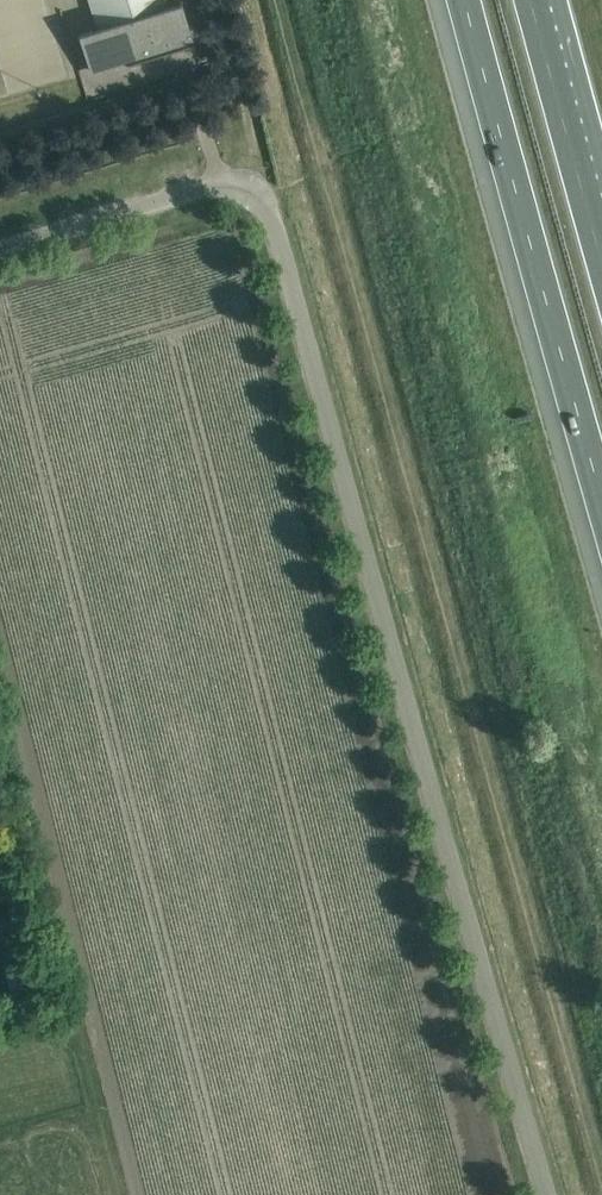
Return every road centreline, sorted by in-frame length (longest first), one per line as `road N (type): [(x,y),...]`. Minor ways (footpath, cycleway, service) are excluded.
road 1 (residential): [(552,1194),(280,217),(237,186),(213,188),(0,250)]
road 2 (motorway): [(467,0),(601,495)]
road 3 (motorway): [(601,242),(536,0)]

